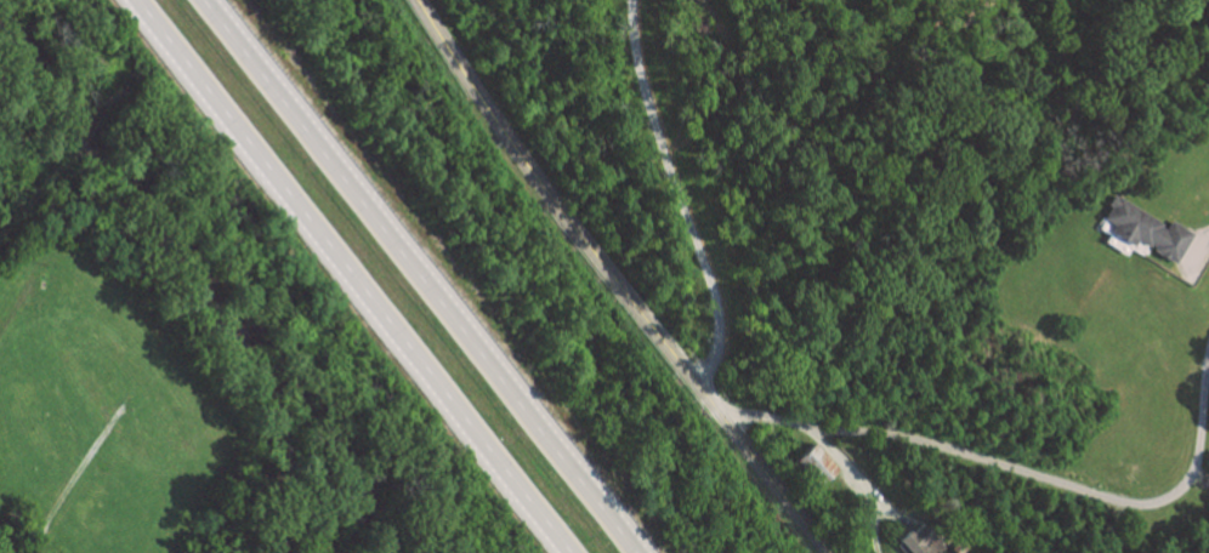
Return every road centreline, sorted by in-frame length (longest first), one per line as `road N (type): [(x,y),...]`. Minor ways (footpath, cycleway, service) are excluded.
road 1 (trunk): [(138,0),(570,552)]
road 2 (trunk): [(634,552),(205,0)]
road 3 (residential): [(419,0),(545,190),(829,552)]

